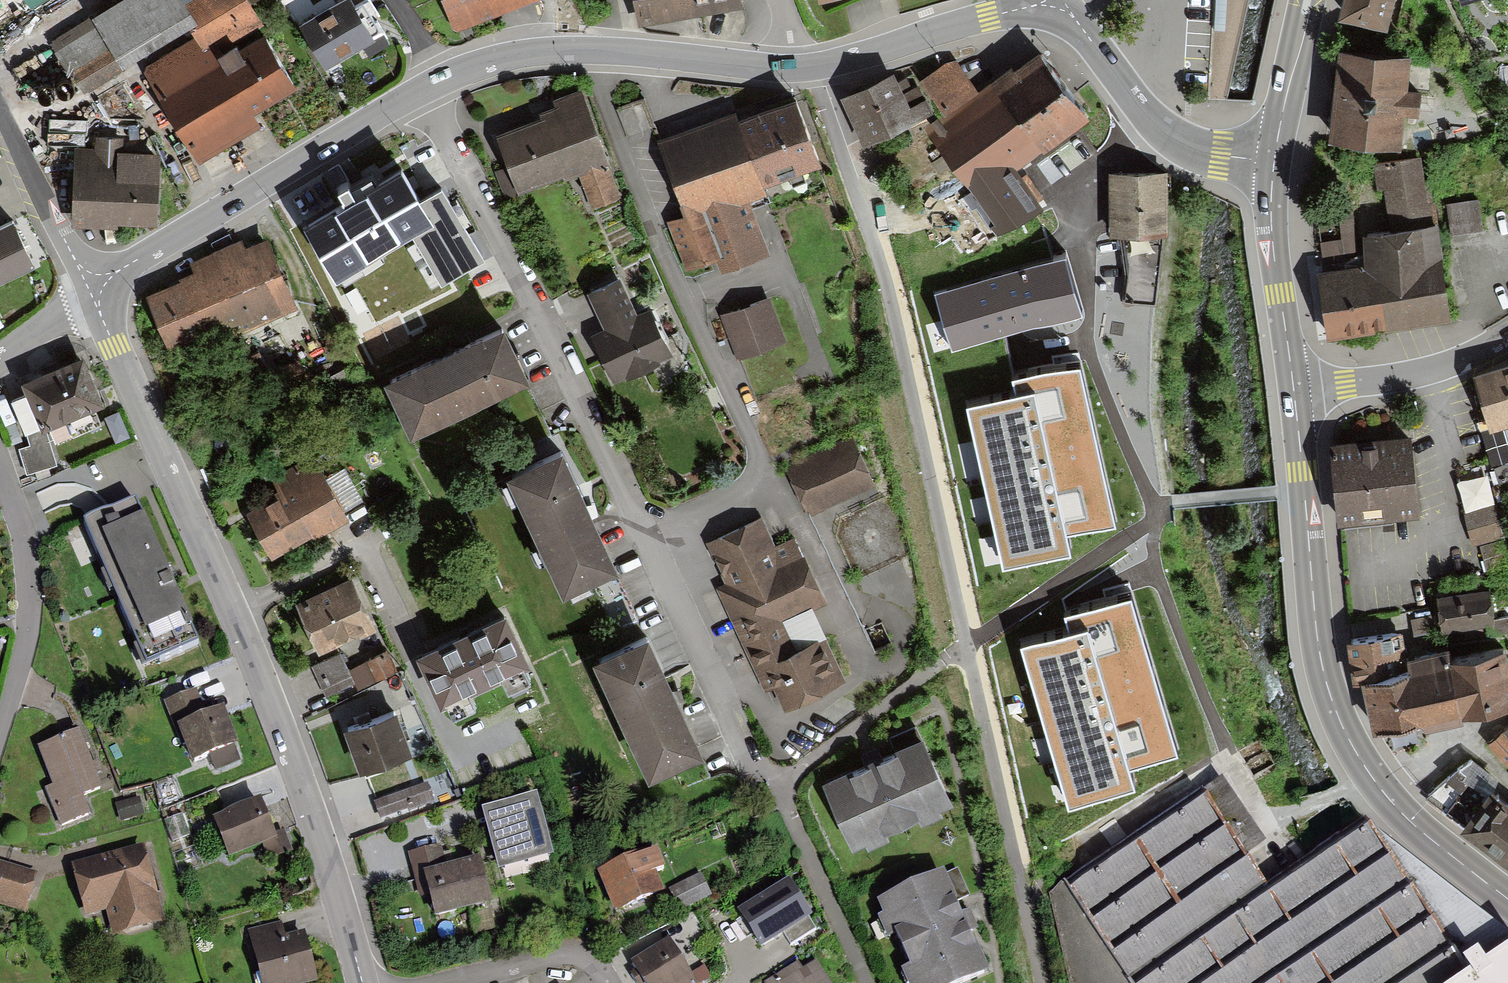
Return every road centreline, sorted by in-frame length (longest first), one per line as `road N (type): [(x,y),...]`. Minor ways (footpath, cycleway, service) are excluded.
road 1 (residential): [(419,94),(745,761),(783,783)]
road 2 (residential): [(362,982),(299,774),(90,293)]
road 3 (primary): [(1294,390),(1317,635),(1338,716),(1386,796),(1507,899)]
road 4 (residential): [(90,293),(419,94)]
road 5 (residential): [(1055,4),(1154,128),(1187,153),(1273,167)]
road 6 (residential): [(0,470),(28,559),(29,604),(24,654),(0,732)]
road 7 (residential): [(803,72),(1055,4)]
road 8 (residential): [(559,48),(803,72)]
road 9 (primary): [(1273,167),(1274,250),(1294,390)]
road 10 (residential): [(1507,334),(1426,374),(1294,390)]
road 11 (unclassified): [(90,293),(0,112)]
road 12 (primary): [(1309,0),(1273,167)]
road 13 (residential): [(450,982),(558,957),(583,959),(605,982)]
road 14 (residential): [(439,83),(499,59),(559,48)]

